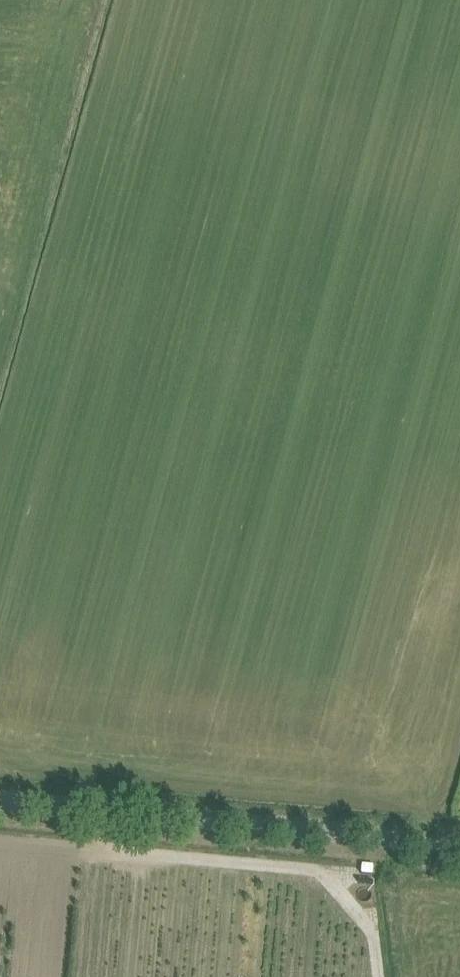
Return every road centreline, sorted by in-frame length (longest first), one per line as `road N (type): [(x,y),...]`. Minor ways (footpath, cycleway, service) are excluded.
road 1 (unclassified): [(0,800),(459,847)]

